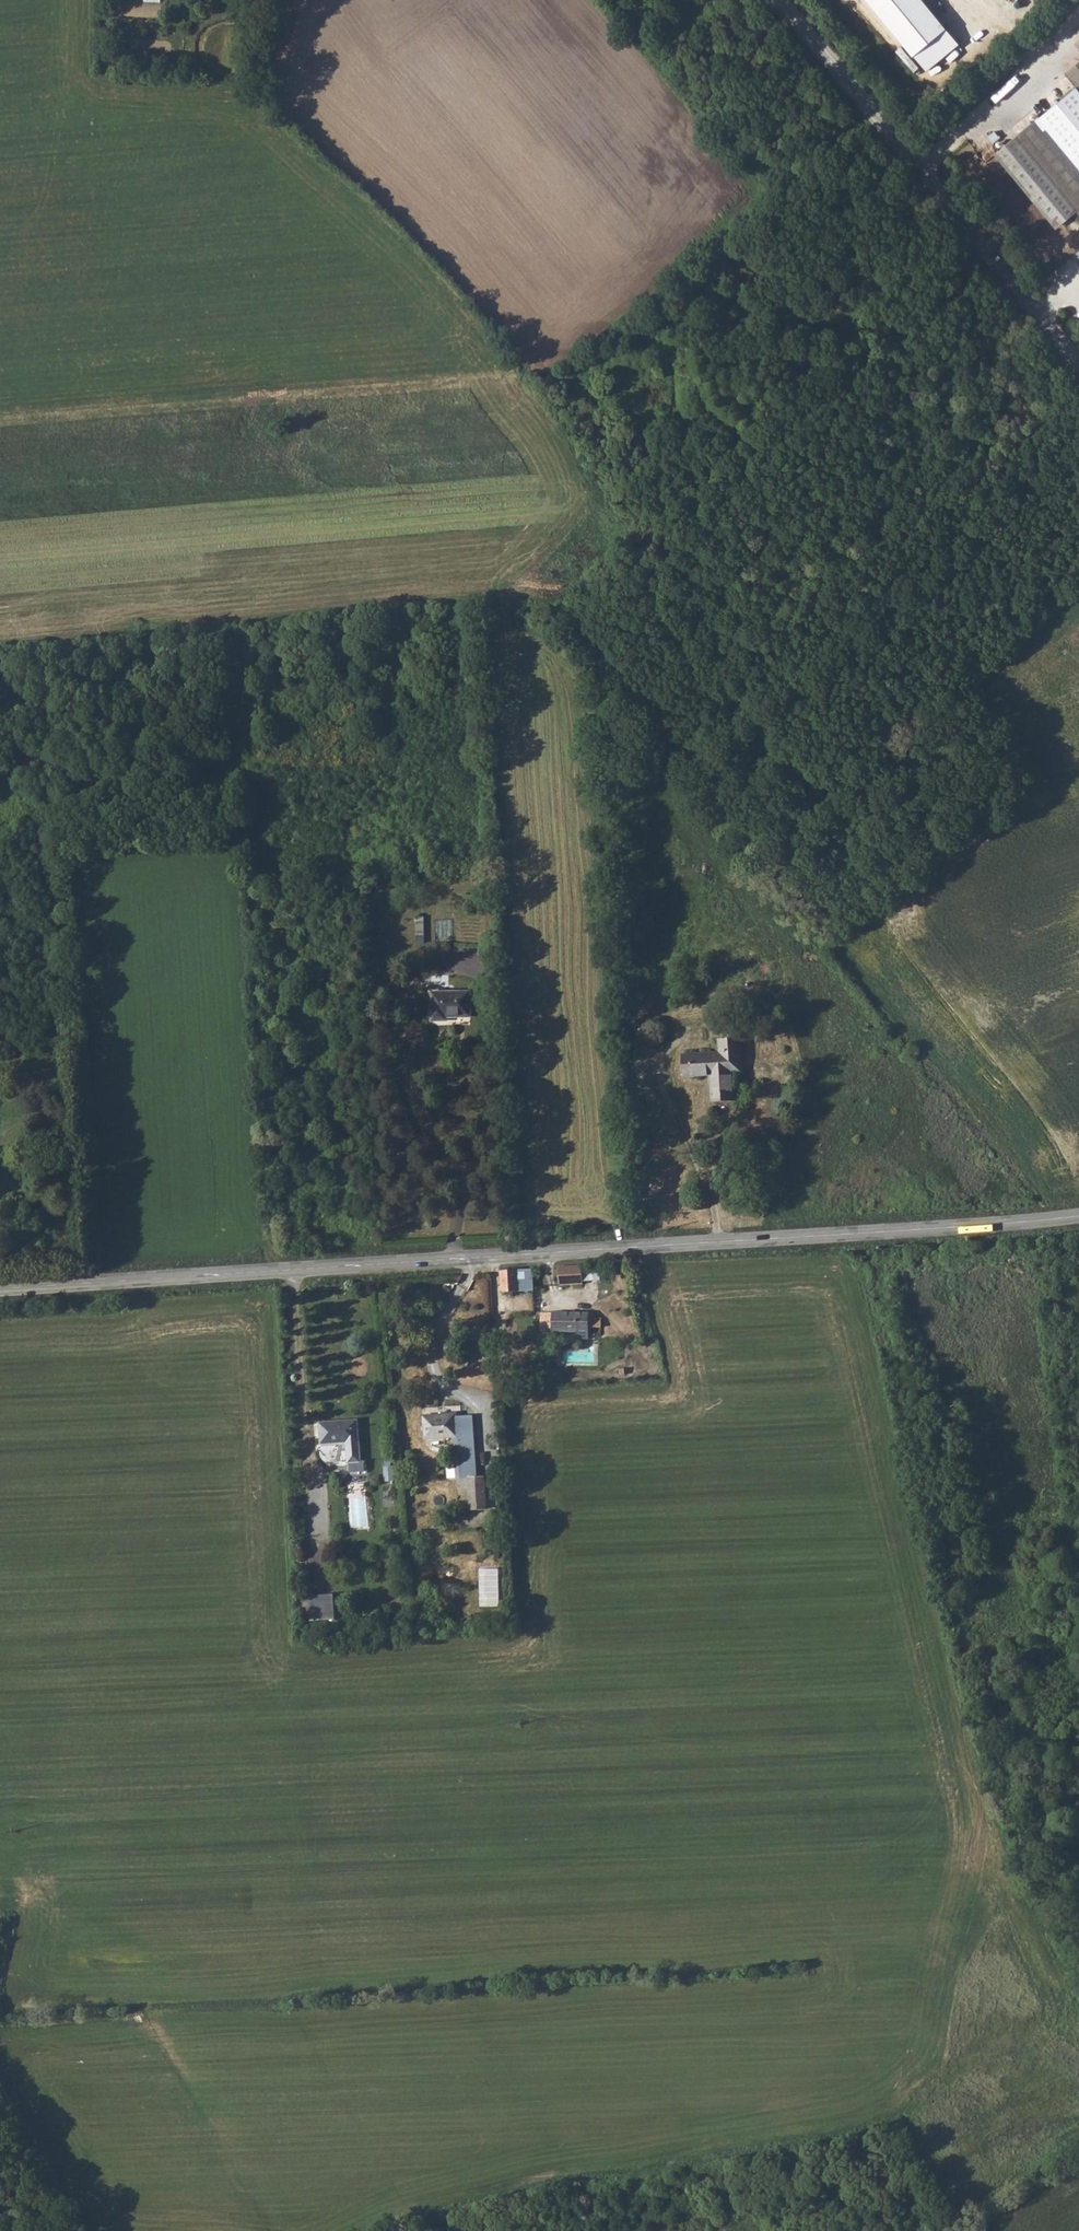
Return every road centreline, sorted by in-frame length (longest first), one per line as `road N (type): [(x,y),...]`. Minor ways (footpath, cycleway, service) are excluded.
road 1 (secondary): [(0,1288),(1078,1217)]
road 2 (tertiary): [(780,0),(1078,361)]

